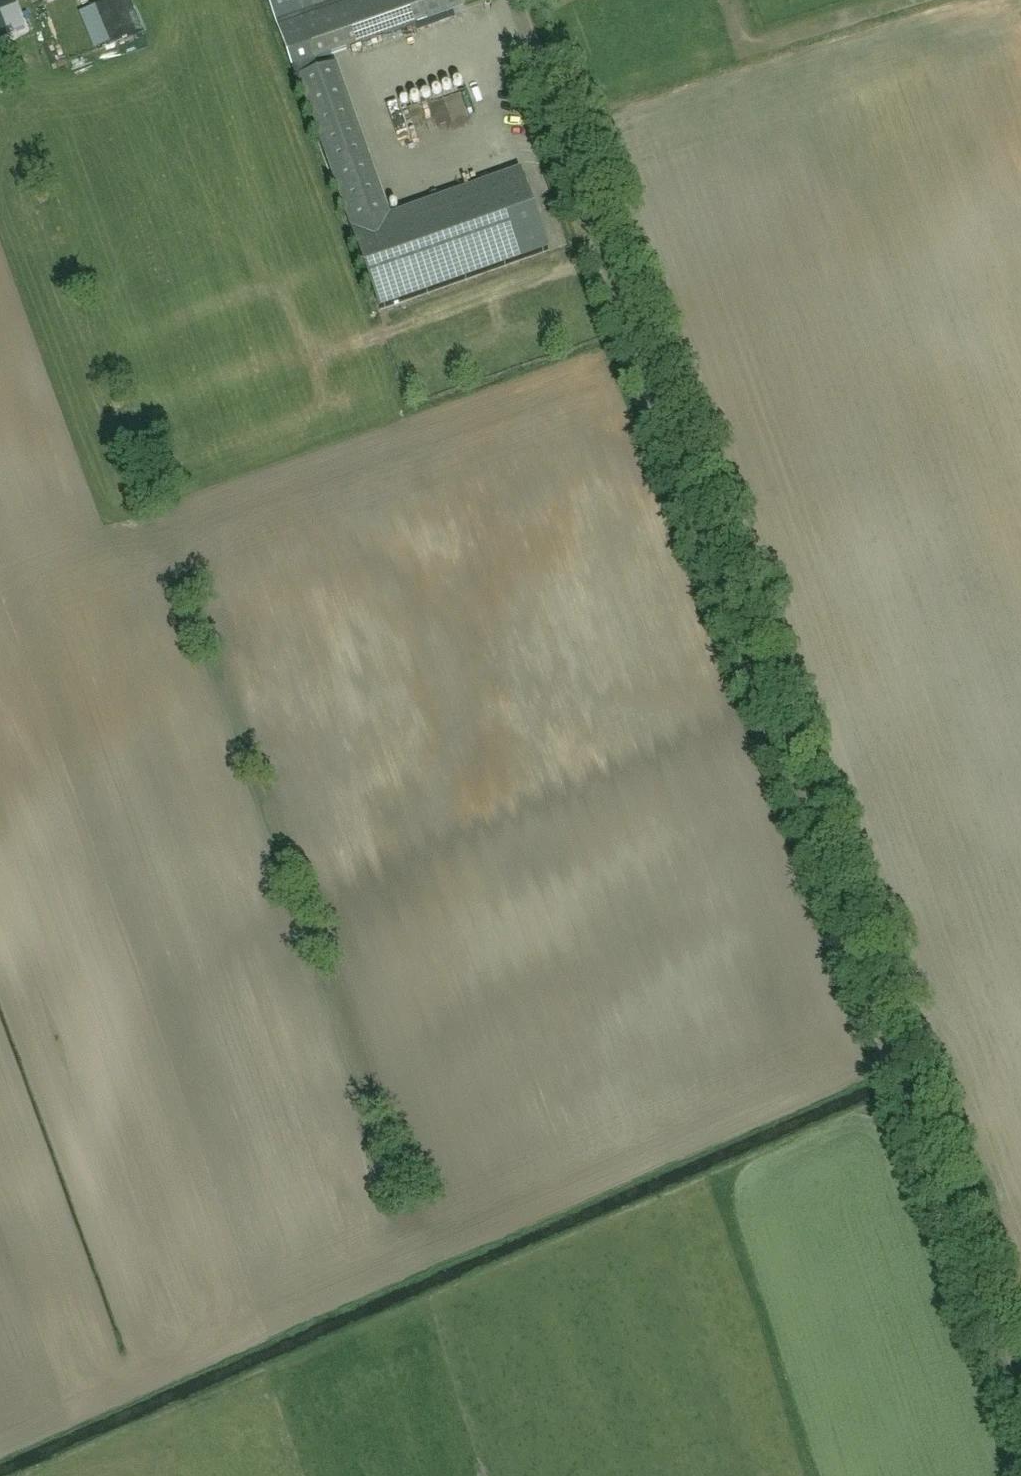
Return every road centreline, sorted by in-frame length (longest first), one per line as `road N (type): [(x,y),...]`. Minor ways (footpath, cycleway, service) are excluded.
road 1 (unclassified): [(1020,1415),(517,0)]

